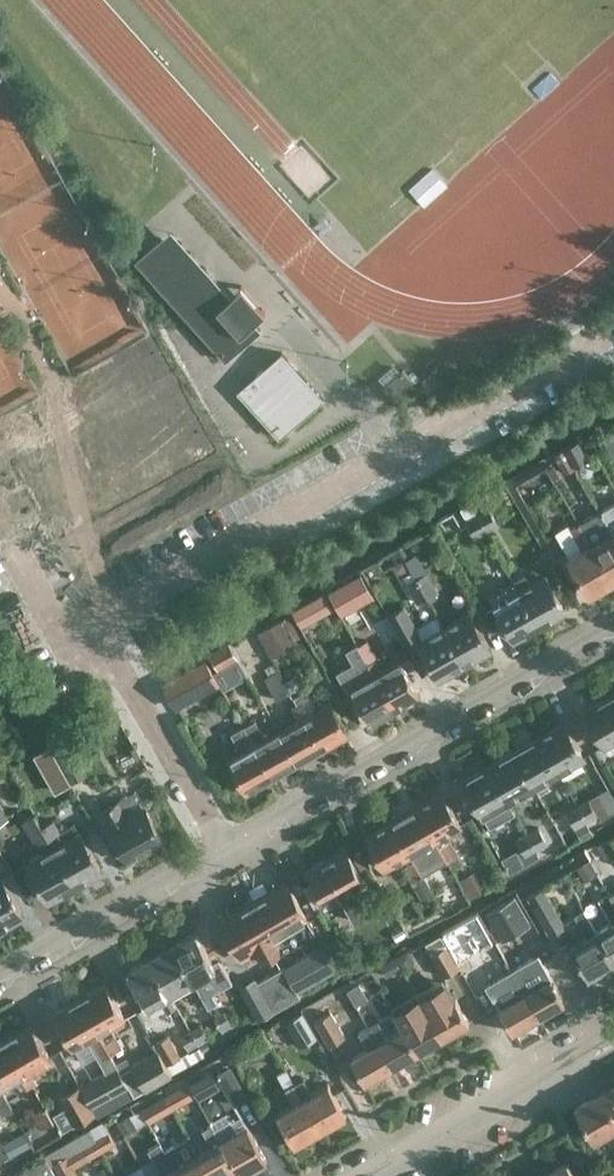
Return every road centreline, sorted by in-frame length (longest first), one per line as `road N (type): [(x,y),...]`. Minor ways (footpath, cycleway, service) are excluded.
road 1 (residential): [(230,847),(613,624)]
road 2 (unclassified): [(349,1175),(613,1026)]
road 3 (residential): [(0,971),(230,847)]
road 4 (residential): [(230,847),(124,671)]

